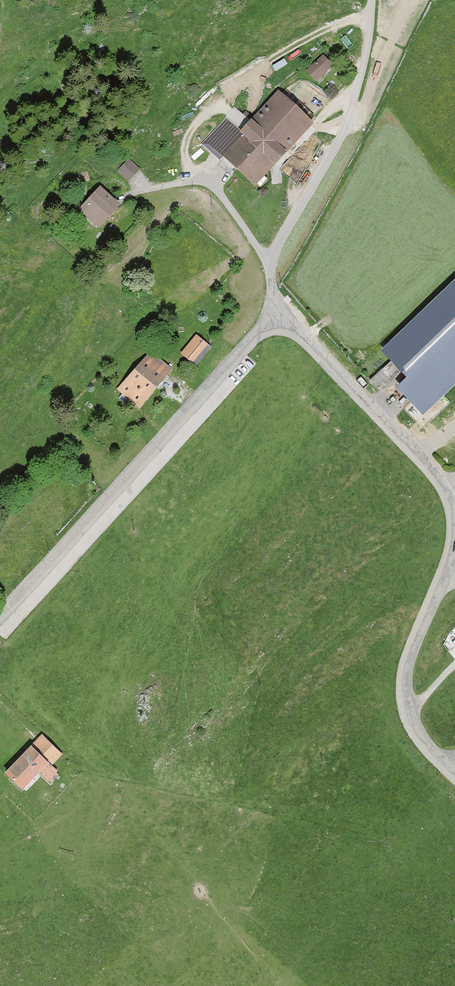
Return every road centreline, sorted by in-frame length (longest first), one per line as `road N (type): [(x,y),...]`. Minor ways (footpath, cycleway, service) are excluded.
road 1 (unclassified): [(447,768),(411,721),(404,688),(409,655),(452,550),(451,502),(418,454),(275,319)]
road 2 (unclassified): [(275,319),(0,613)]
road 3 (unclassified): [(275,319),(274,252),(344,129),(372,0)]
road 4 (track): [(194,182),(185,145),(224,98),(331,27),(371,17)]

